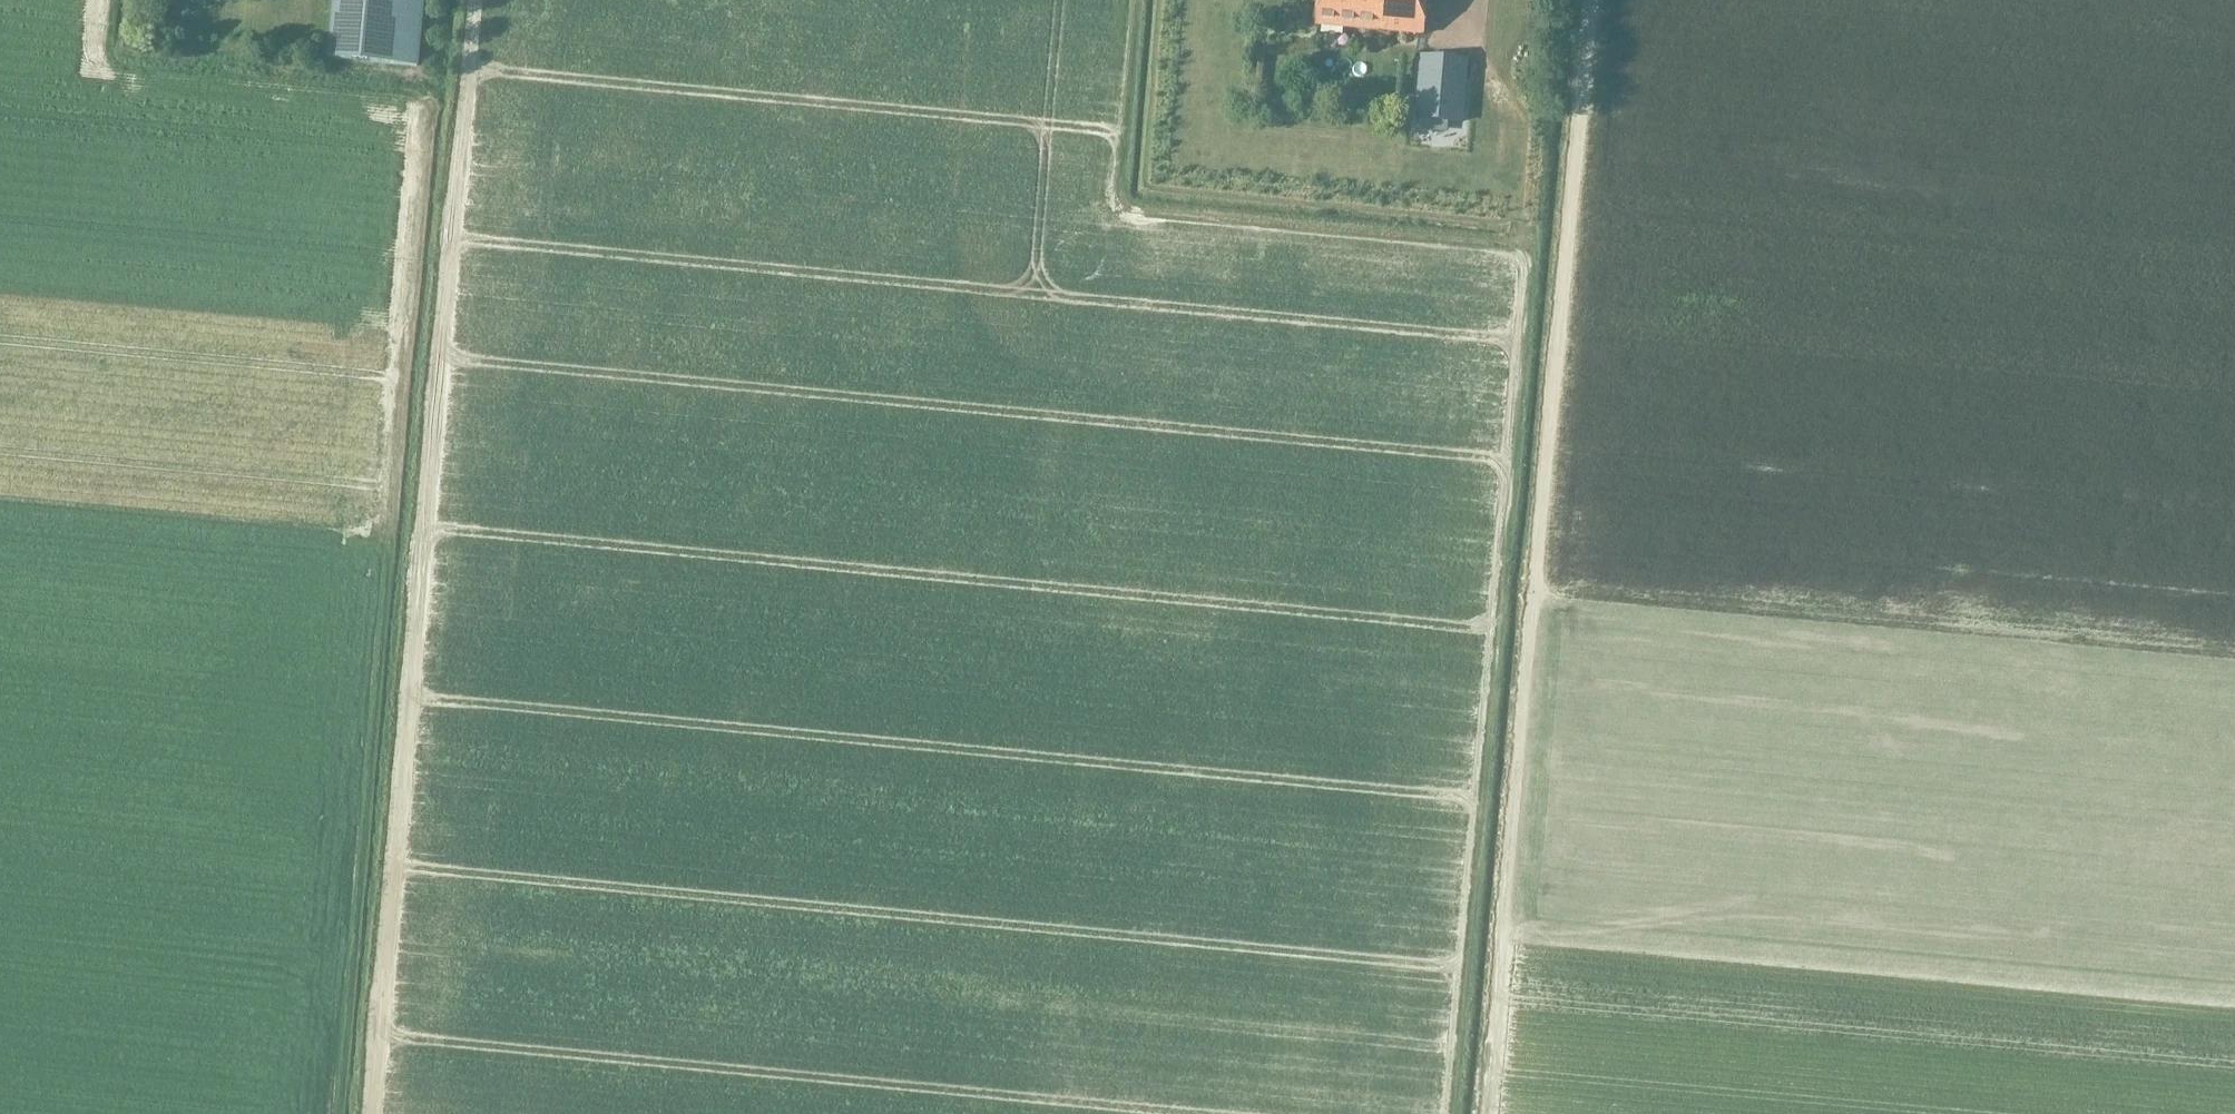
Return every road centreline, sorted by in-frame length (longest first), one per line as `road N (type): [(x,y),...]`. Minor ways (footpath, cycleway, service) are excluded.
road 1 (track): [(368,1113),(471,0)]

